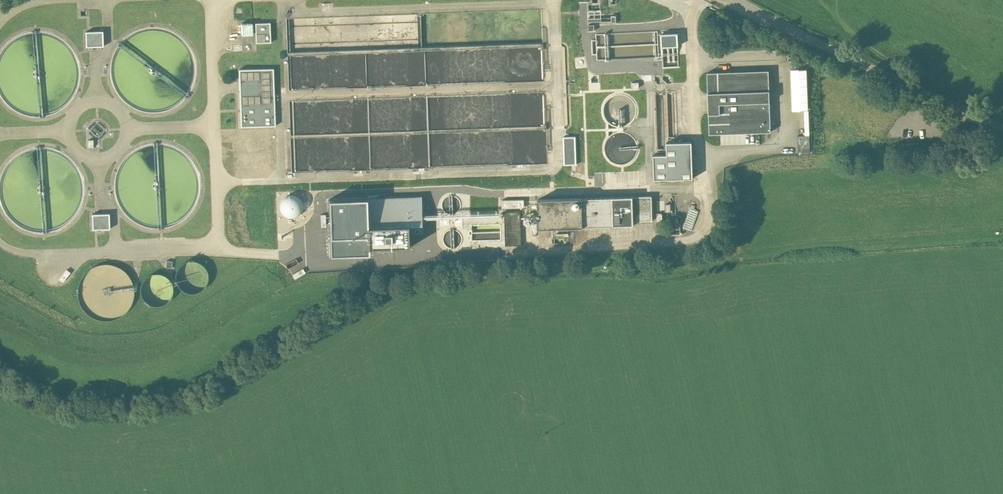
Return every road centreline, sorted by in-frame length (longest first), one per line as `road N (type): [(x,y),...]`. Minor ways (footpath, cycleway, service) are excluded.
road 1 (unclassified): [(739,0),(1002,127)]

